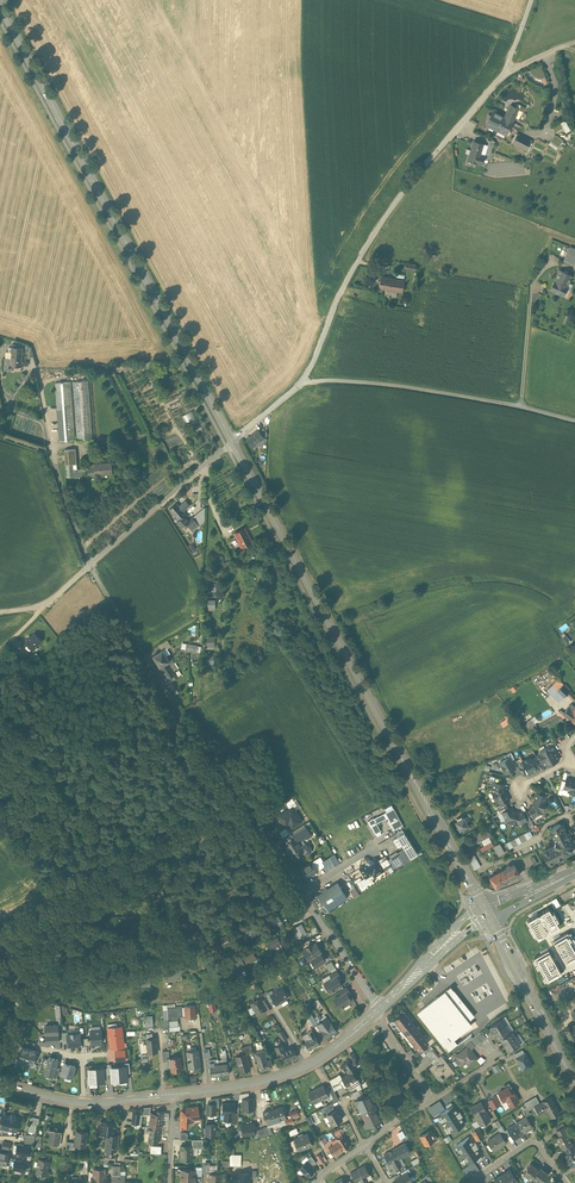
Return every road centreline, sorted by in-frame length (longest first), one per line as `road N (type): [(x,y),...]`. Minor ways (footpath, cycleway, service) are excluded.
road 1 (secondary): [(486,913),(232,441)]
road 2 (secondary): [(232,441),(0,5)]
road 3 (residential): [(89,567),(188,731),(240,792),(303,892)]
road 4 (unclassified): [(500,78),(406,186),(358,260),(303,381)]
road 5 (unclassified): [(303,381),(389,384),(574,420)]
road 6 (tertiary): [(173,1094),(254,1083),(308,1066),(378,1010)]
road 7 (secondary): [(574,1078),(486,913)]
road 8 (residential): [(207,463),(209,500),(241,567),(238,635)]
road 9 (unclassified): [(89,567),(207,463)]
road 10 (track): [(0,928),(135,857)]
road 11 (tertiary): [(378,1010),(486,913)]
road 12 (residential): [(303,892),(378,1010)]
road 13 (residential): [(566,1182),(535,1142),(467,1182)]
road 14 (track): [(0,652),(89,567)]

